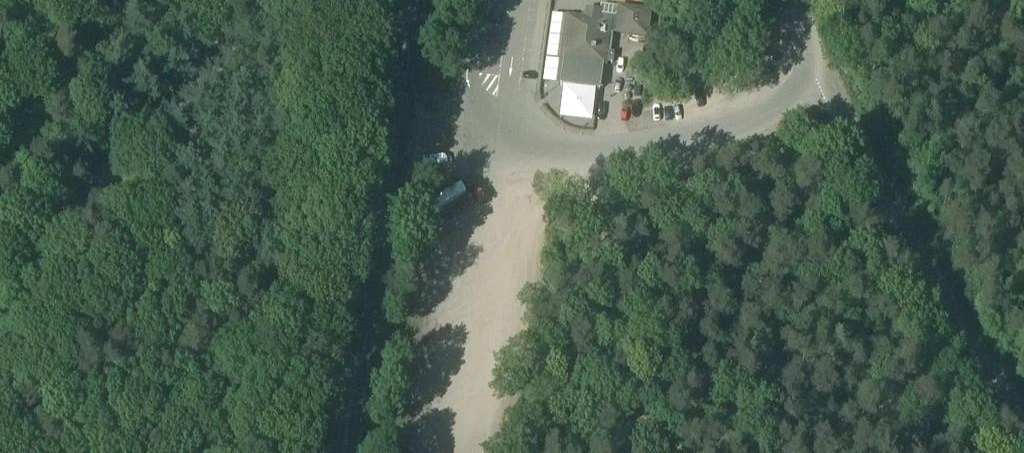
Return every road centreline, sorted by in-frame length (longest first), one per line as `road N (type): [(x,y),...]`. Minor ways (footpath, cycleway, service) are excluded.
road 1 (unclassified): [(1023,418),(893,225),(799,0)]
road 2 (primary): [(343,452),(402,0)]
road 3 (tertiary): [(0,306),(147,143),(249,0)]

